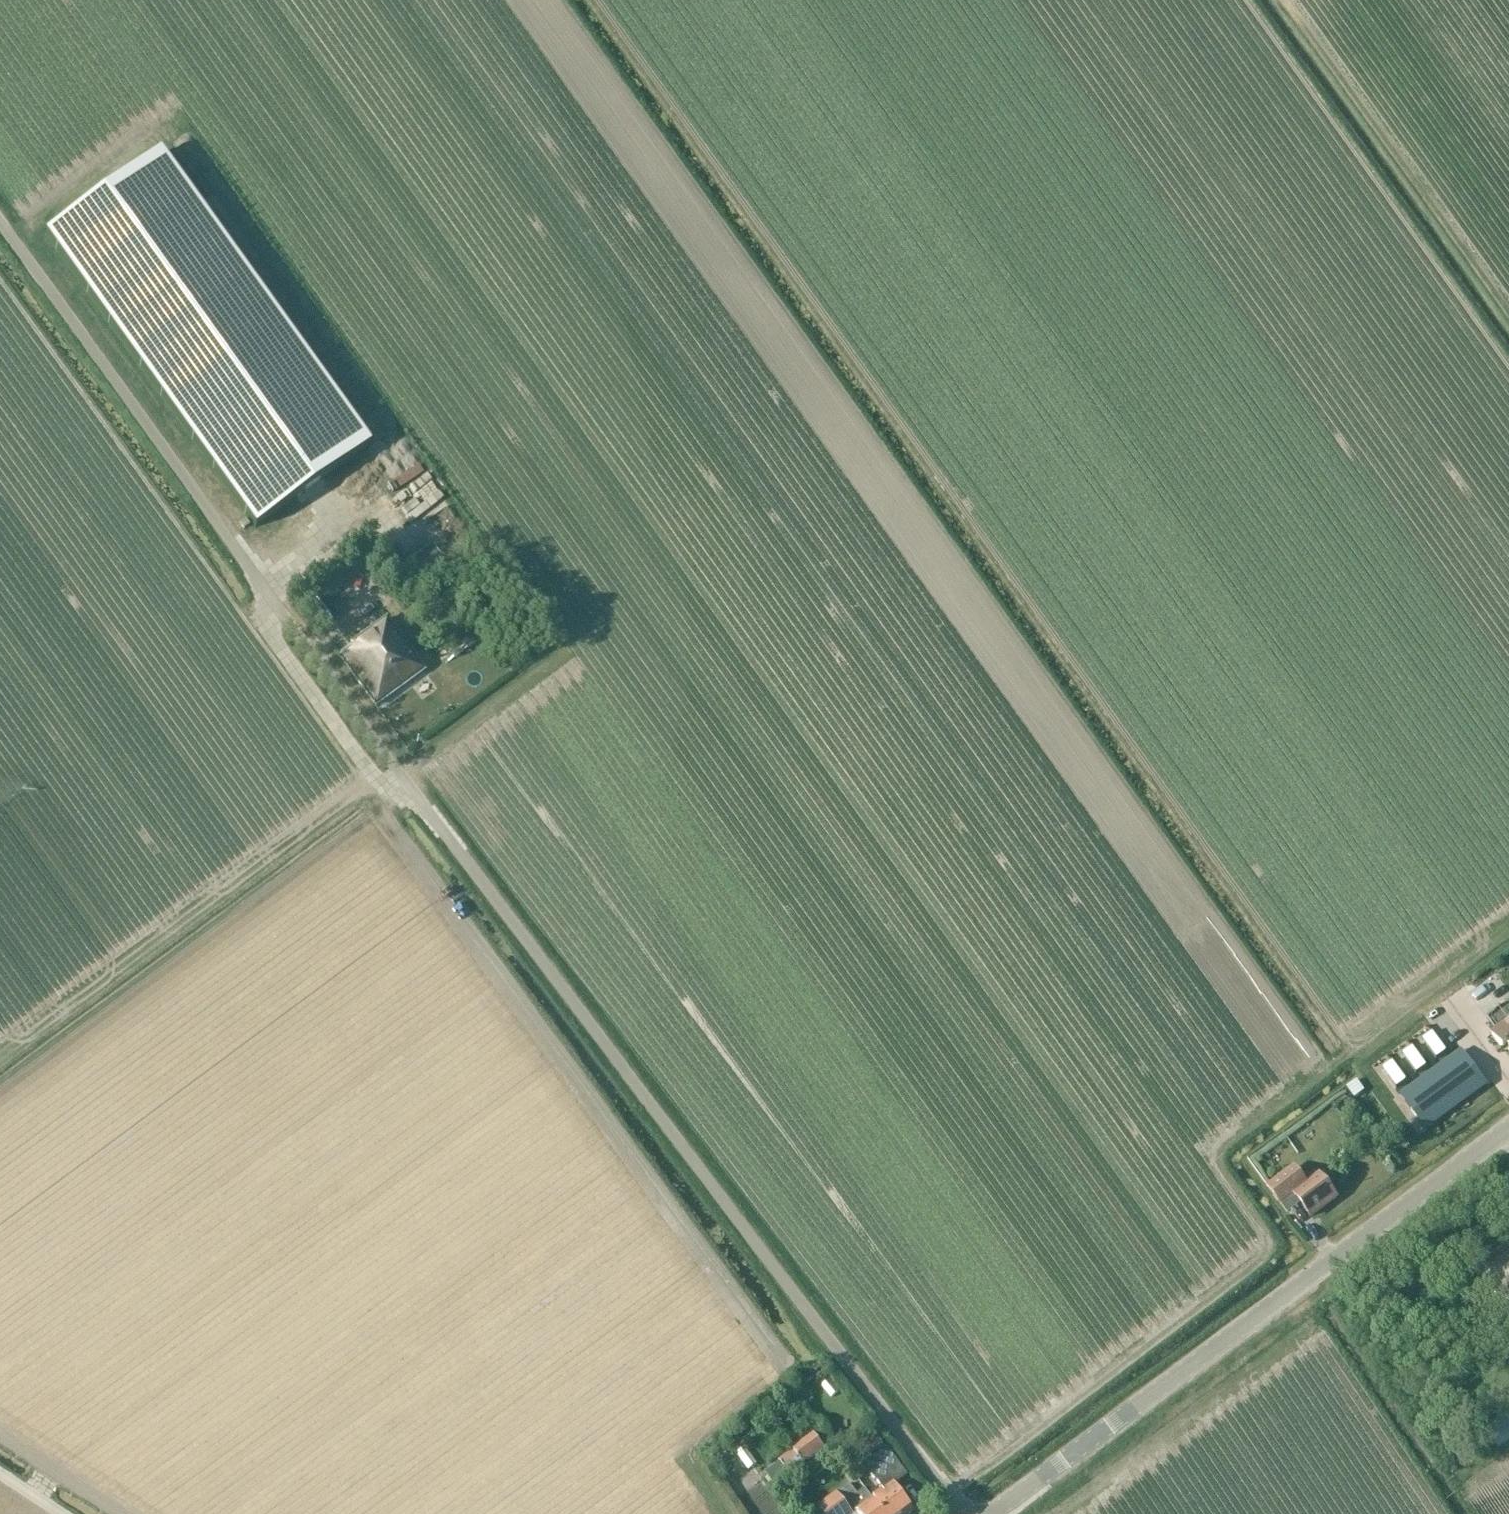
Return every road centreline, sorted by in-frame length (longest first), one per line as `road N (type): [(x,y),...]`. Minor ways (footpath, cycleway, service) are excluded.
road 1 (unclassified): [(0,221),(260,589),(961,1513)]
road 2 (unclassified): [(994,1513),(1508,1131)]

